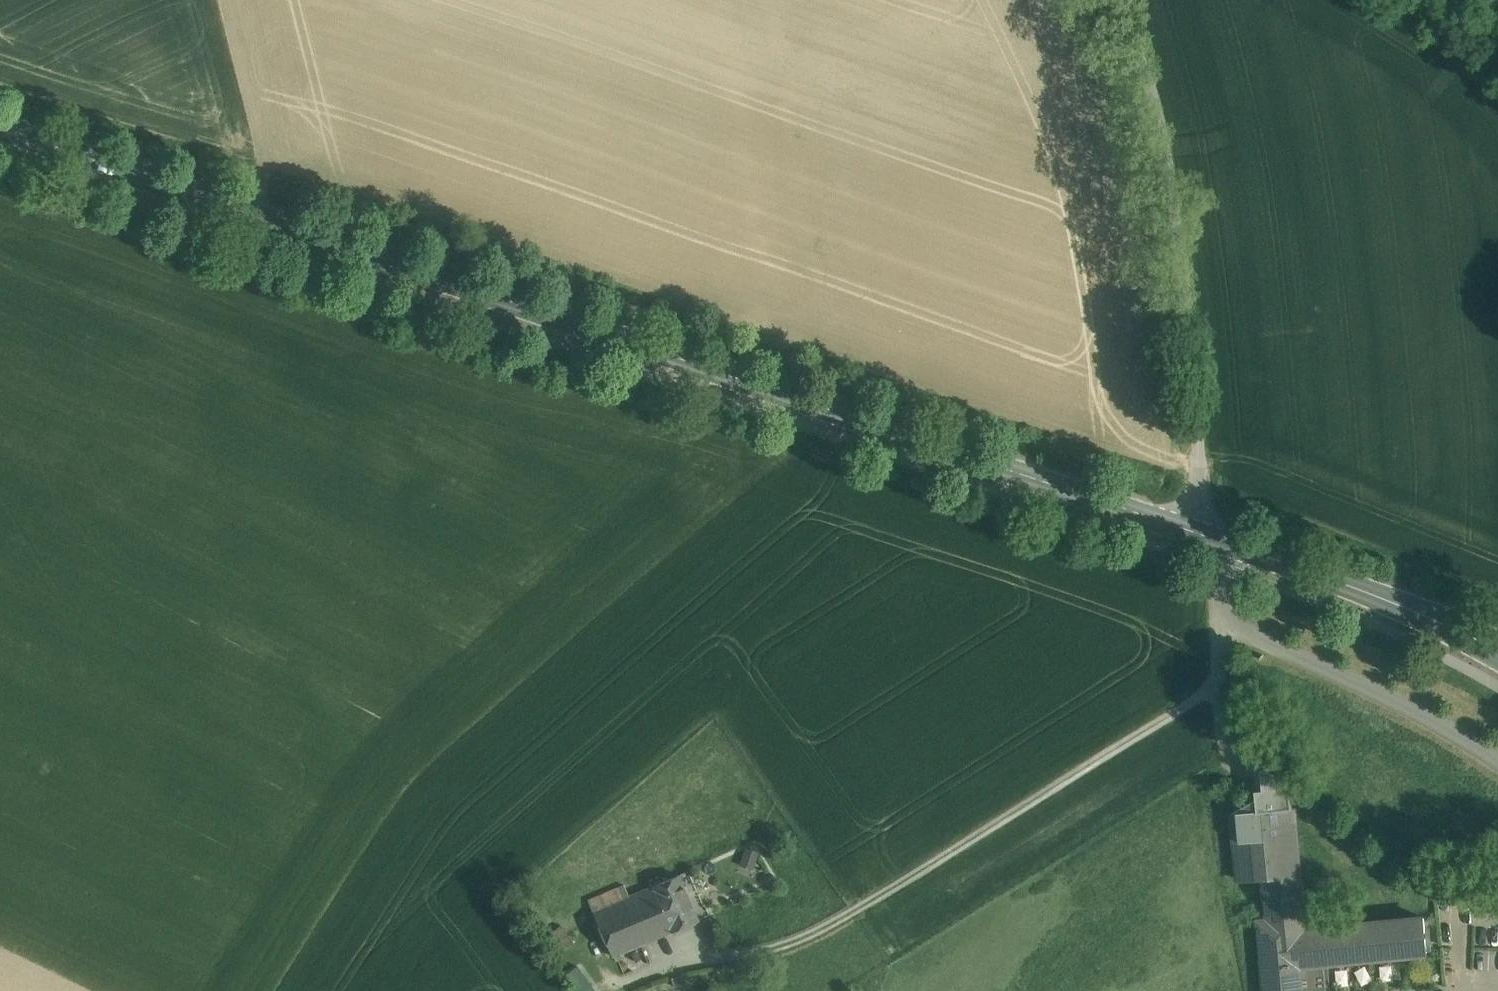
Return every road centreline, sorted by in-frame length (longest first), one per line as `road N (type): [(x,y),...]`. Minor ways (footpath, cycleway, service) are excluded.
road 1 (secondary): [(1497,649),(1219,536),(0,127)]
road 2 (track): [(1219,536),(1203,474),(1176,213),(1155,97),(1124,0)]

